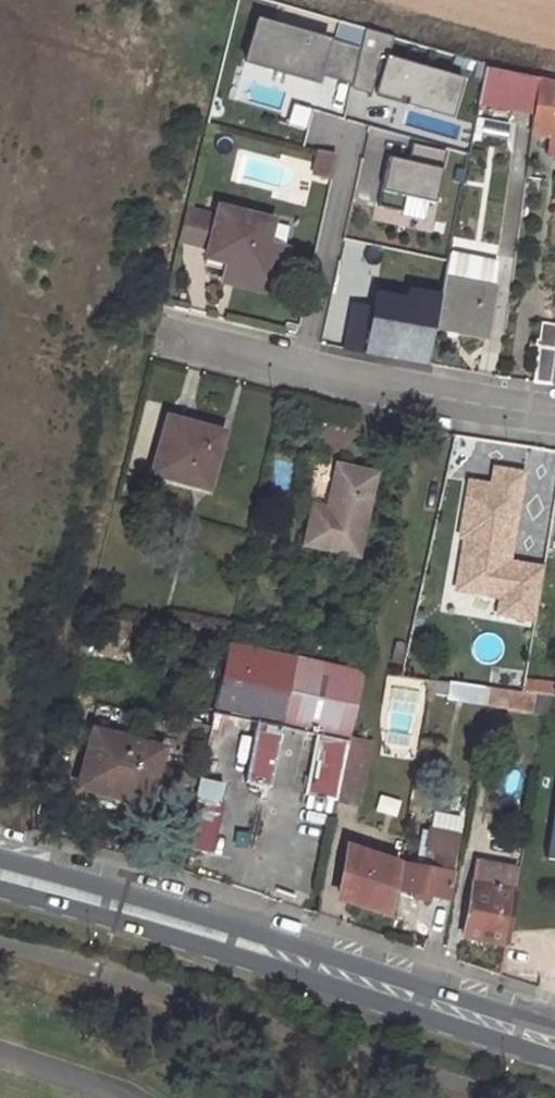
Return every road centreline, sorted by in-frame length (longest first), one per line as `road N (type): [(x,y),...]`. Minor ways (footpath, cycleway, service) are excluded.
road 1 (secondary): [(0,883),(554,1054)]
road 2 (residential): [(162,337),(554,413)]

